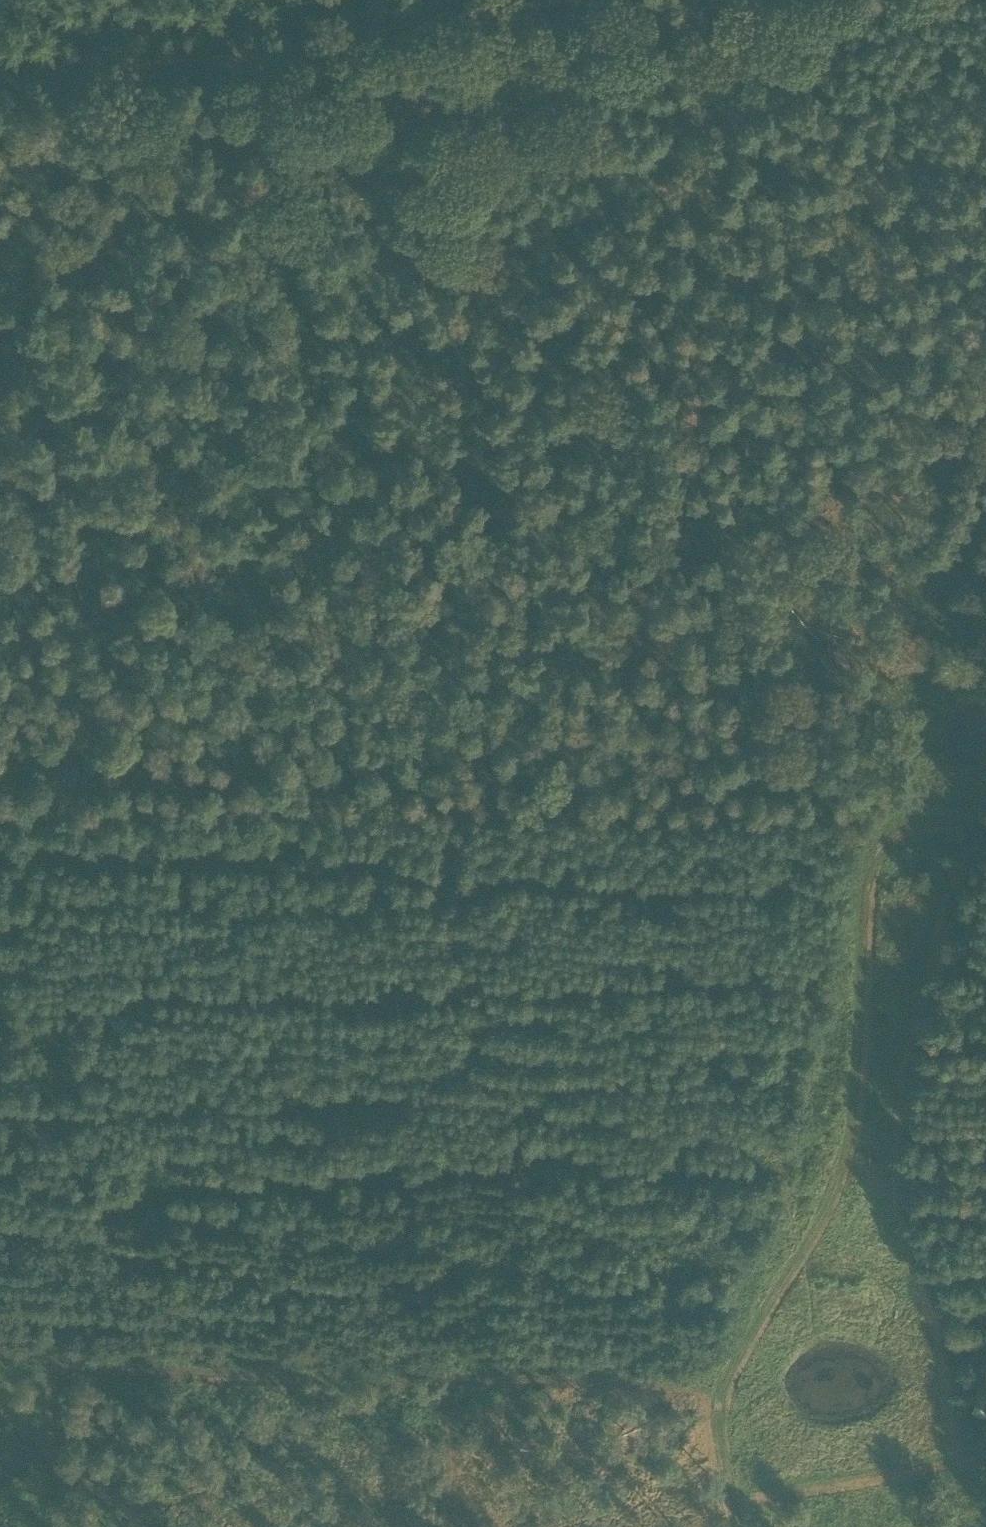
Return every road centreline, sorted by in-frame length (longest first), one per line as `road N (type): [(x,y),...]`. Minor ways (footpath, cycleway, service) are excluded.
road 1 (track): [(585,0),(0,90)]
road 2 (track): [(985,826),(851,823)]

